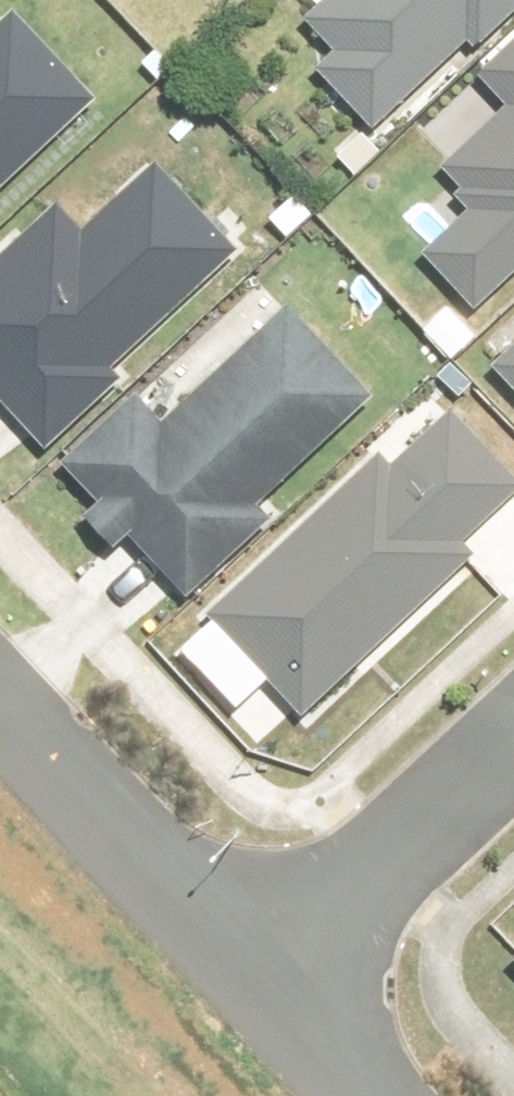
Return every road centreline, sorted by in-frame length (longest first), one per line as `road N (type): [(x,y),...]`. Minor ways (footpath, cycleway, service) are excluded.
road 1 (residential): [(255,979),(0,707)]
road 2 (residential): [(513,734),(255,979)]
road 3 (residential): [(366,1095),(255,979)]

